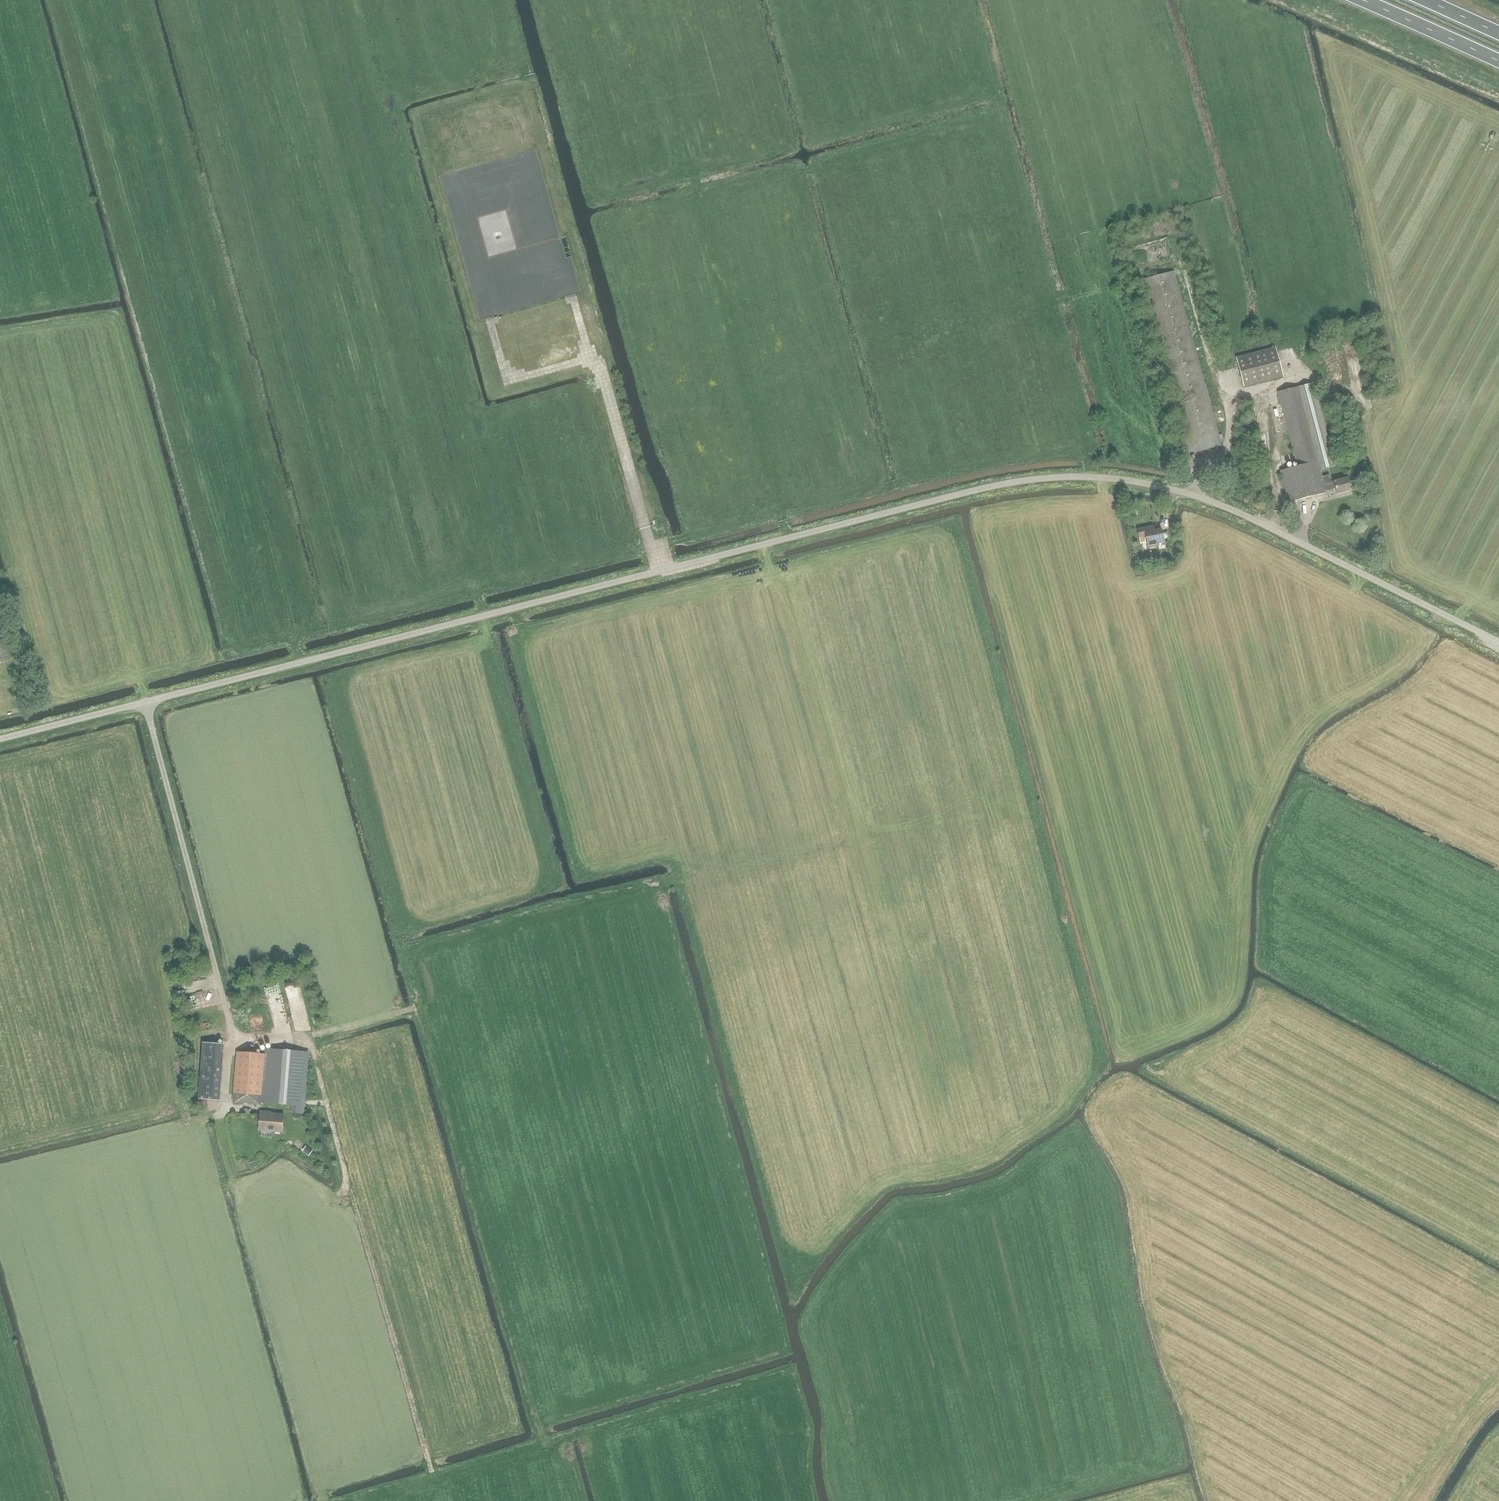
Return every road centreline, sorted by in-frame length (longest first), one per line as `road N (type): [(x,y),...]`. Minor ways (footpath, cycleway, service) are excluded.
road 1 (unclassified): [(1498,642),(1233,510),(1137,482),(1053,478),(984,488),(0,739)]
road 2 (trunk): [(1361,0),(1498,62)]

